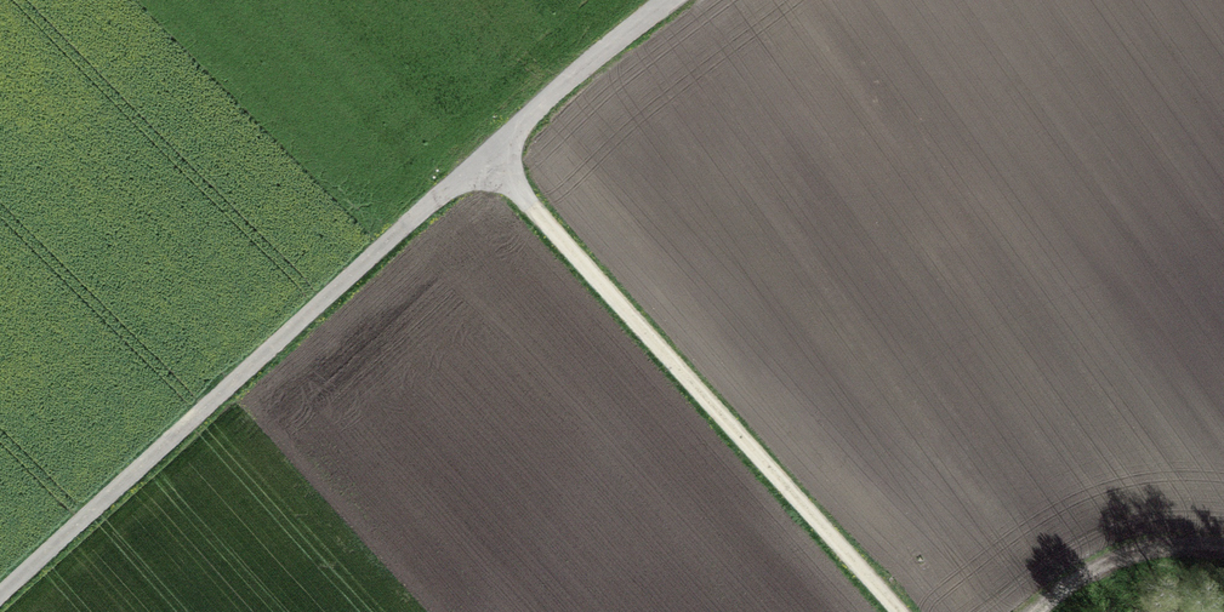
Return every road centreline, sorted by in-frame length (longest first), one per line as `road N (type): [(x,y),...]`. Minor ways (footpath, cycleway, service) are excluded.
road 1 (track): [(667,0),(572,71),(489,164),(0,603)]
road 2 (track): [(908,611),(489,164)]
road 3 (track): [(1032,611),(1121,556),(1223,550)]

